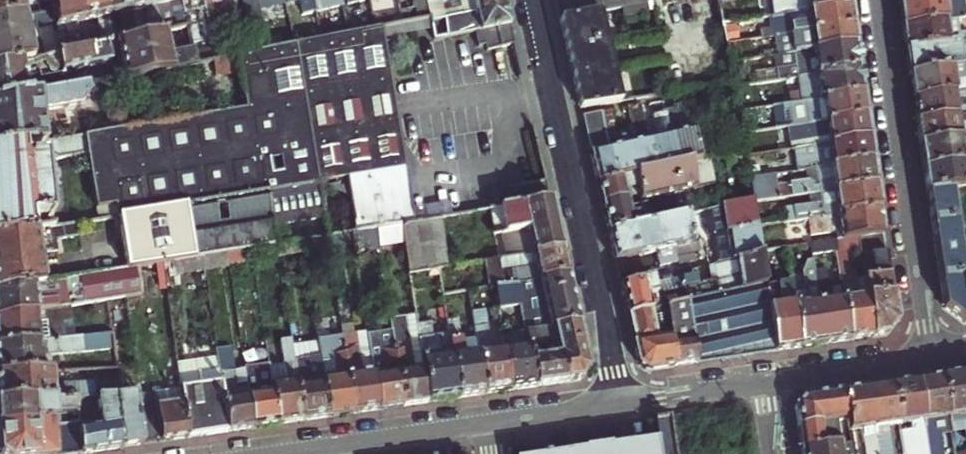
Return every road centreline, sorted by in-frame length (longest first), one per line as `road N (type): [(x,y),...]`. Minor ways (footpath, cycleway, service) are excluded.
road 1 (residential): [(624,402),(534,0)]
road 2 (residential): [(873,0),(921,358)]
road 3 (tertiary): [(274,453),(480,423)]
road 4 (tertiary): [(760,382),(921,358)]
road 5 (tertiary): [(480,423),(624,402)]
road 6 (tertiary): [(624,402),(760,382)]

